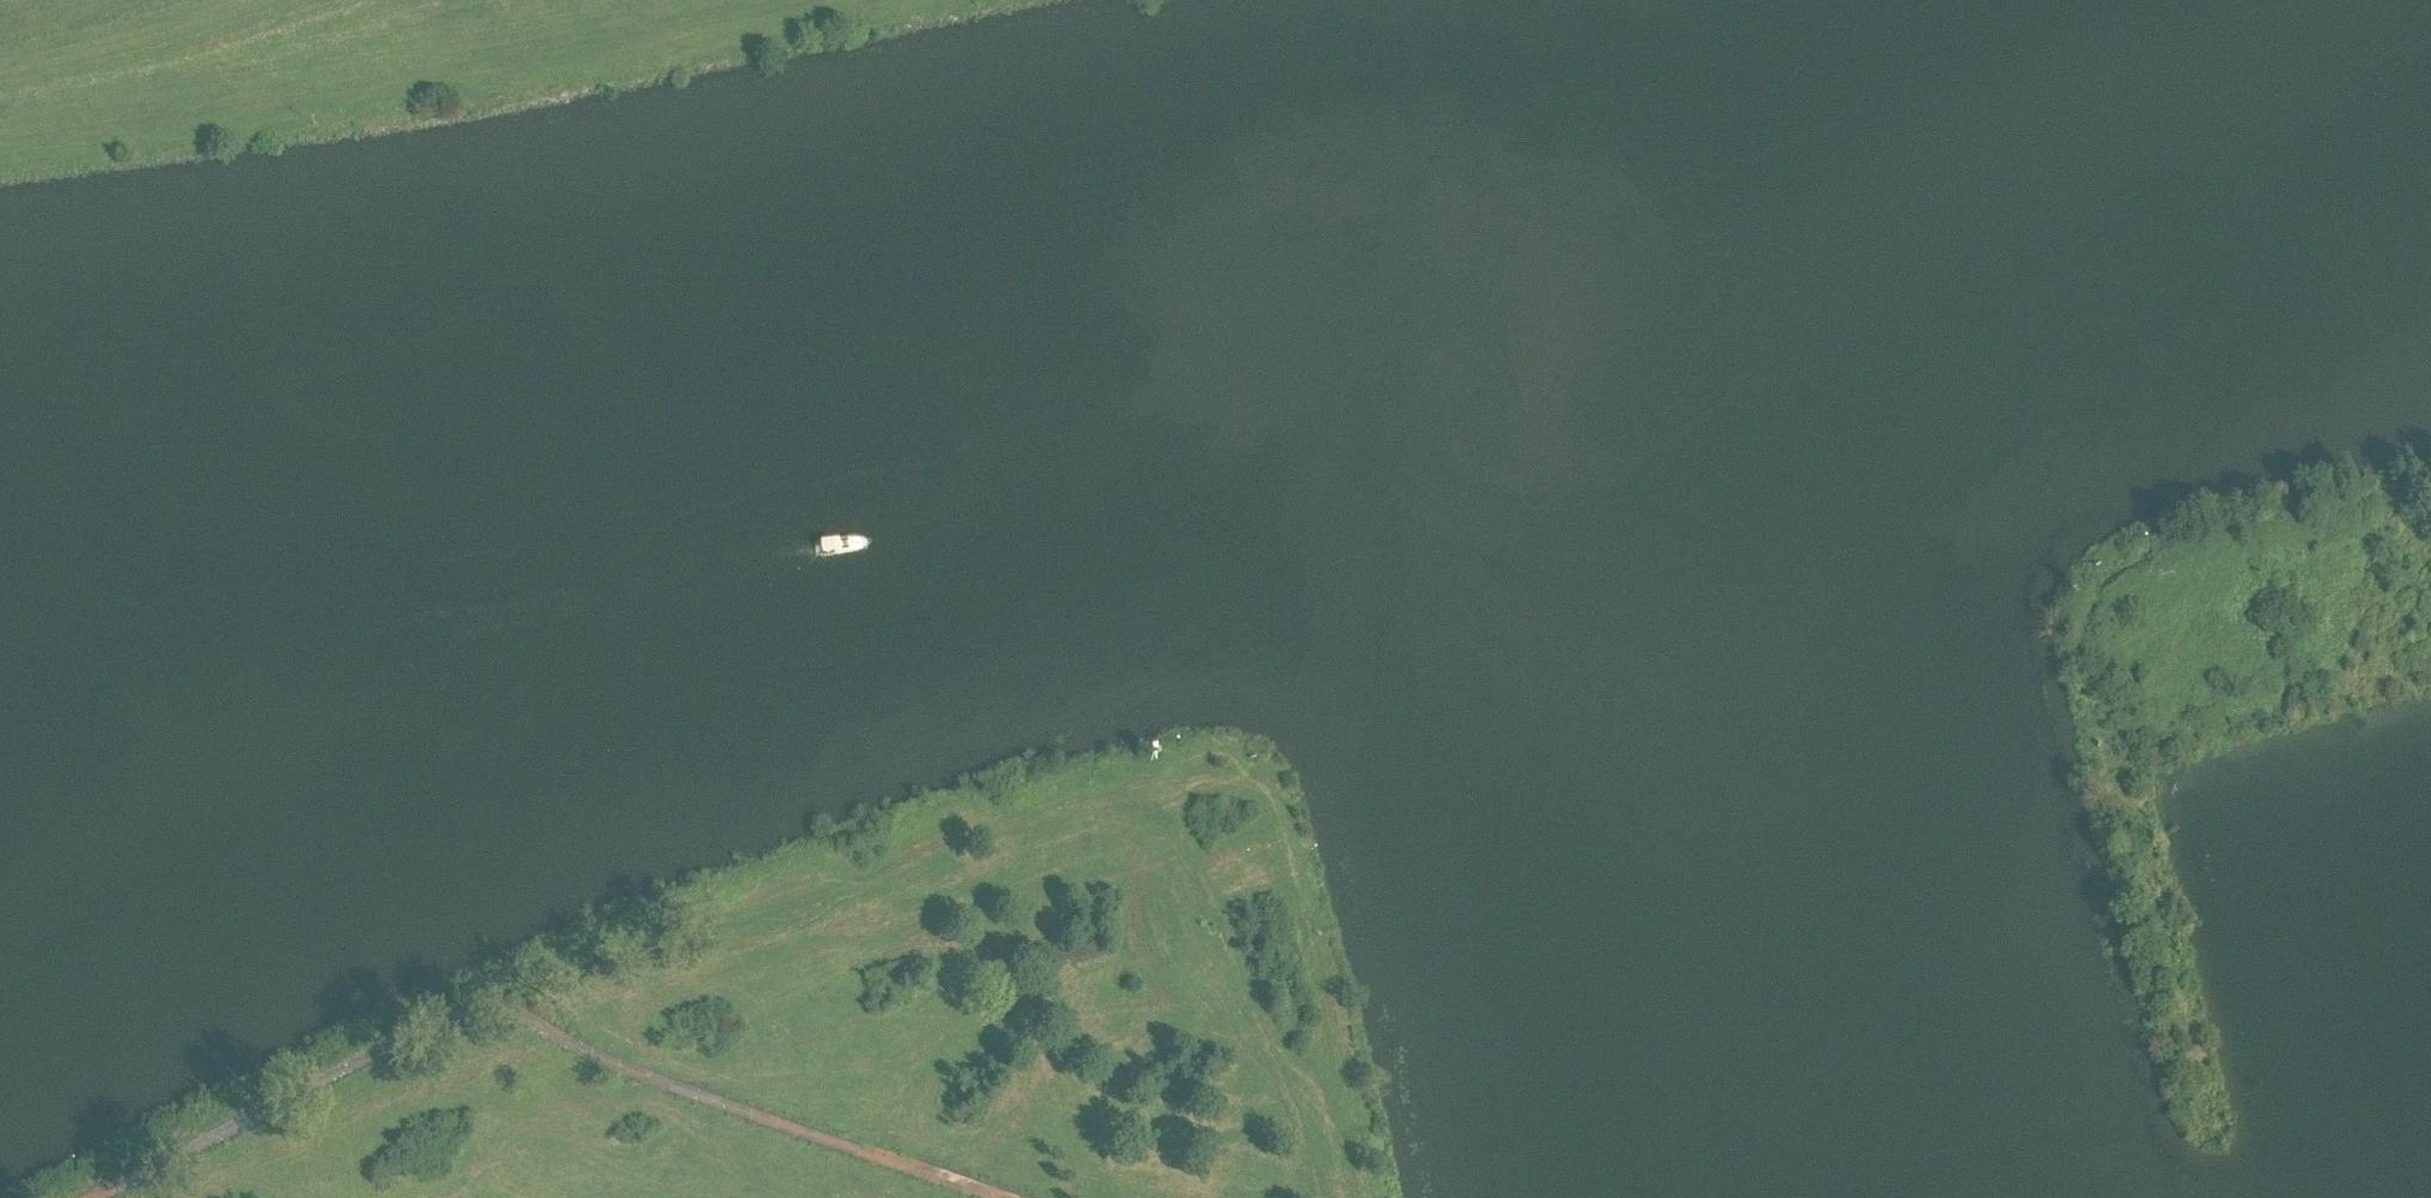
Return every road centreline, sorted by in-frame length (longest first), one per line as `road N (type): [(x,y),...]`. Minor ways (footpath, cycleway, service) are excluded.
road 1 (track): [(1322,1197),(1249,1007)]

